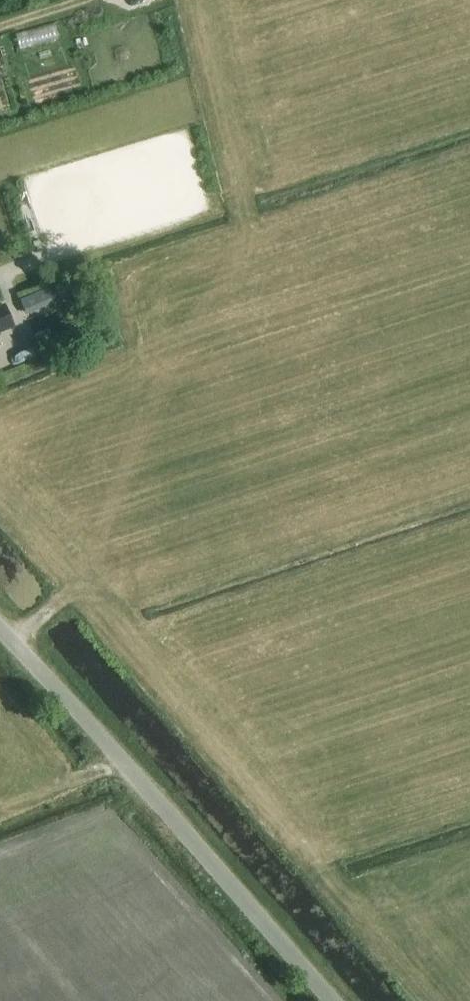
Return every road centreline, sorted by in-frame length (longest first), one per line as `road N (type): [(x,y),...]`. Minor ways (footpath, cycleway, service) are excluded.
road 1 (unclassified): [(332,1000),(0,643)]

